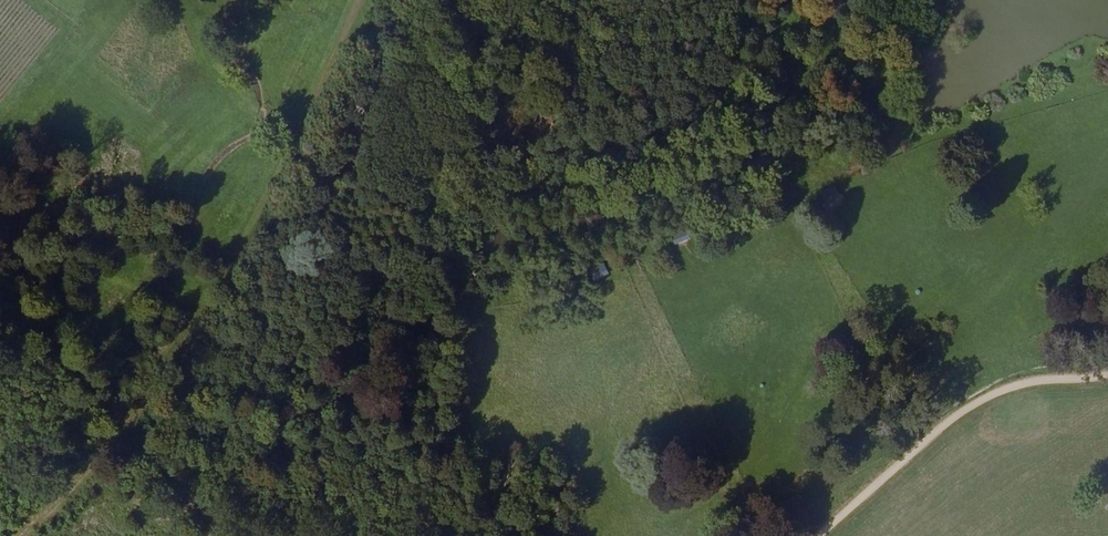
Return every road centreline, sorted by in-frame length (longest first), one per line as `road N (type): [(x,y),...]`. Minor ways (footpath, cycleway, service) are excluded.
road 1 (track): [(26,535),(128,425),(213,295),(366,0)]
road 2 (track): [(824,535),(982,401),(1013,388),(1107,374)]
road 3 (track): [(128,425),(0,290)]

